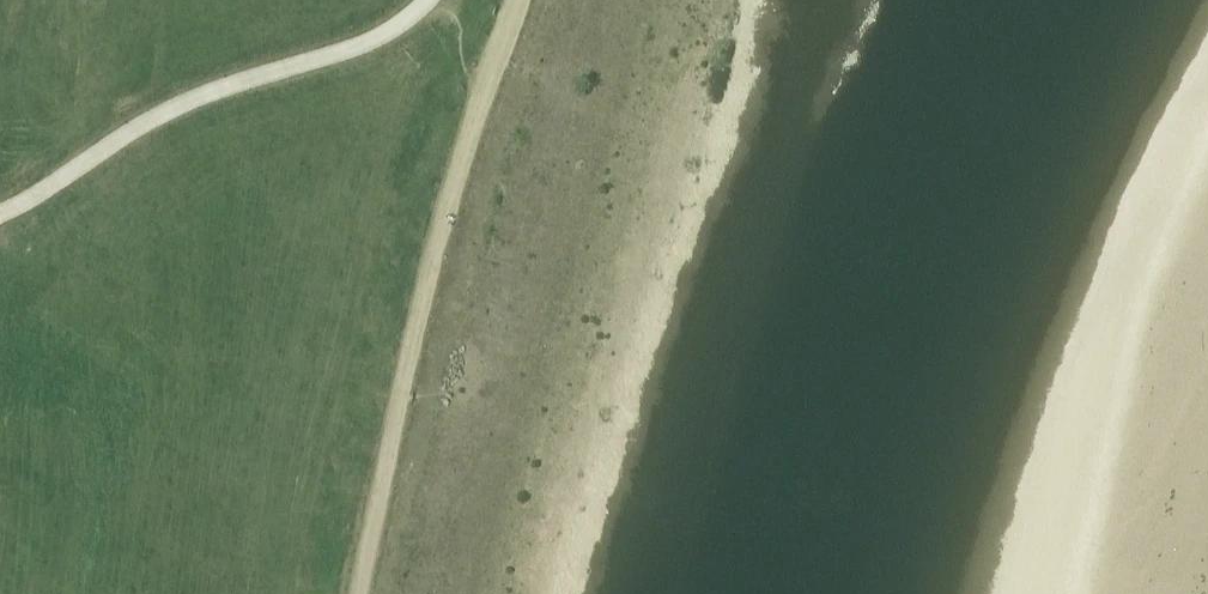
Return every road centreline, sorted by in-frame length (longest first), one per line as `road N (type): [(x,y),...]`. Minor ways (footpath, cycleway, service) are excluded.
road 1 (track): [(478,107),(447,198),(359,593)]

